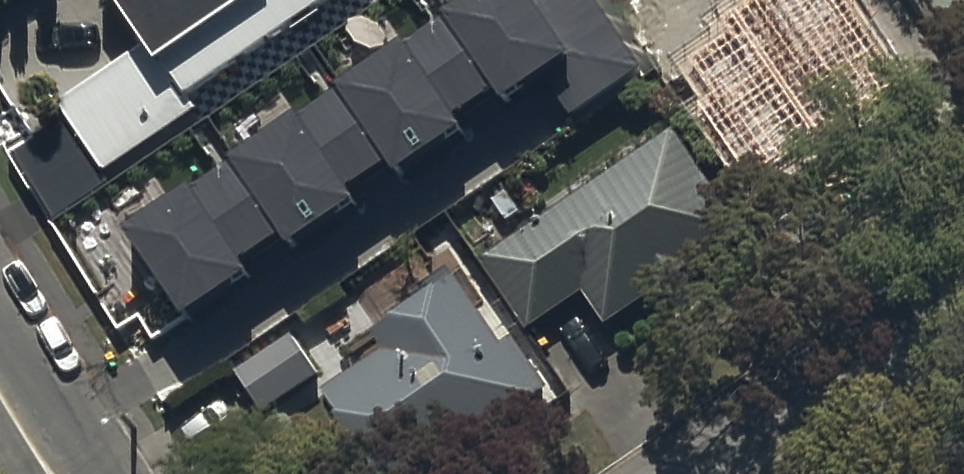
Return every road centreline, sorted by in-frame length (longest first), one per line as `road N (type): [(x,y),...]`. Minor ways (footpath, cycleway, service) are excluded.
road 1 (residential): [(698,473),(963,292)]

